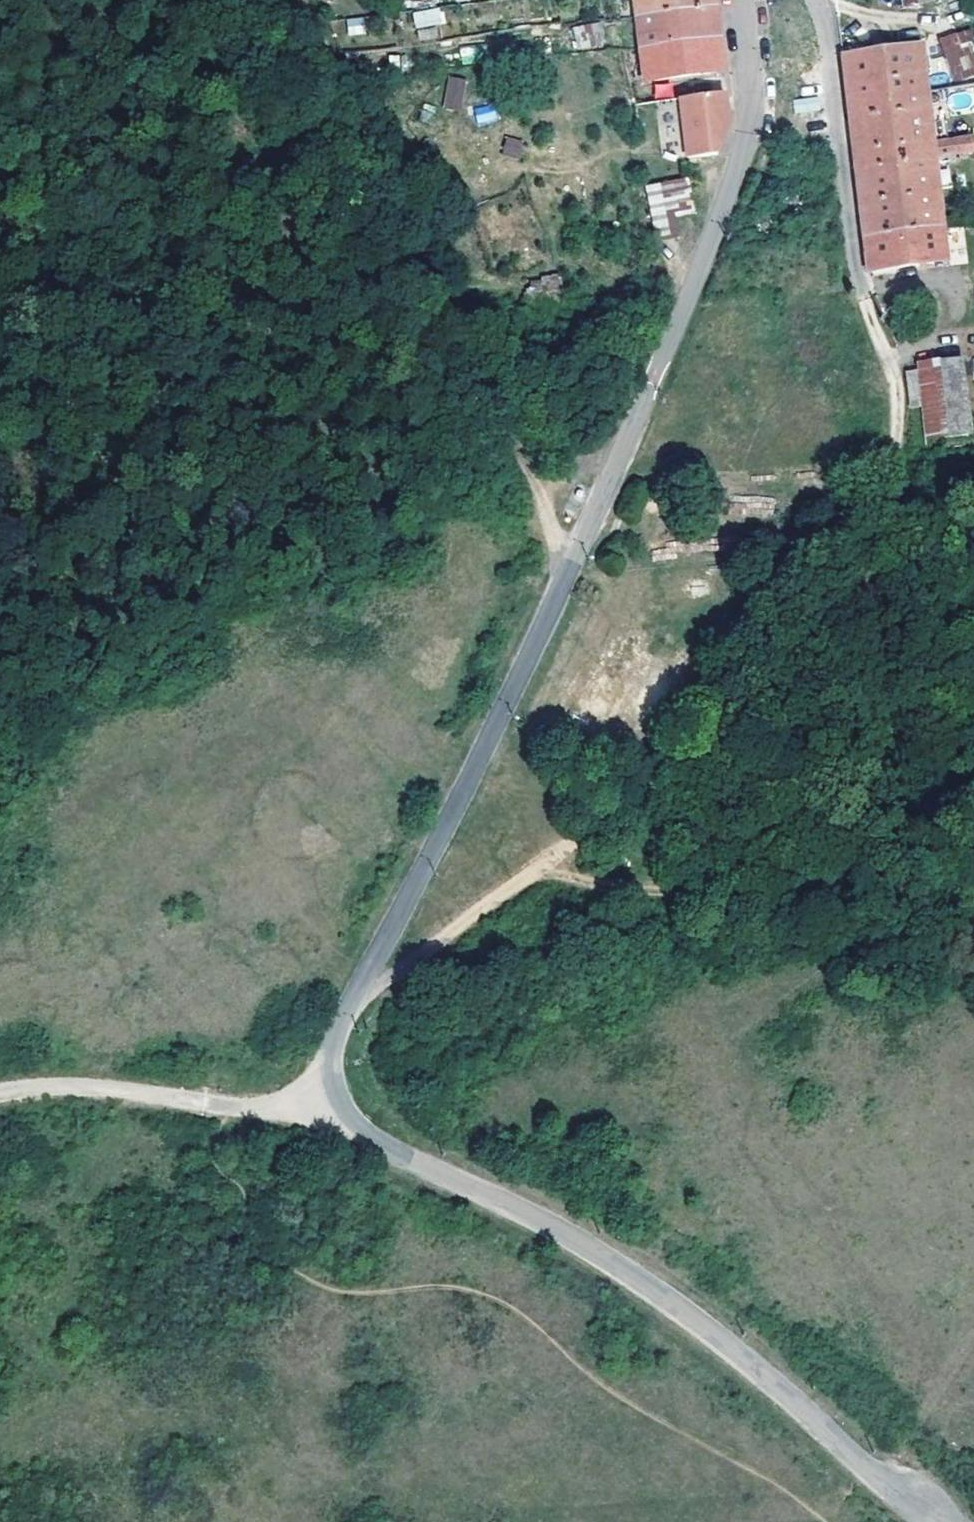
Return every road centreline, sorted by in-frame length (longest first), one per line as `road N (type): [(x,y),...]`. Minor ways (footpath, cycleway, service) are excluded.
road 1 (residential): [(316,1111),(357,995),(675,355),(750,121),(739,0)]
road 2 (track): [(850,284),(883,335),(903,462),(901,495),(838,592),(712,744),(355,1001)]
road 3 (track): [(819,1521),(774,1485),(623,1399),(491,1295),(434,1286),(338,1293),(267,1249),(244,1191),(211,1157),(221,1124),(290,1108)]
road 4 (unclassified): [(316,1111),(625,1272),(950,1521)]
road 5 (track): [(571,577),(298,0)]
road 6 (track): [(538,869),(612,886),(689,884),(973,674)]
road 7 (track): [(0,275),(355,123)]
road 8 (track): [(0,1103),(99,1089),(316,1111)]
road 9 (residential): [(813,0),(850,284)]

